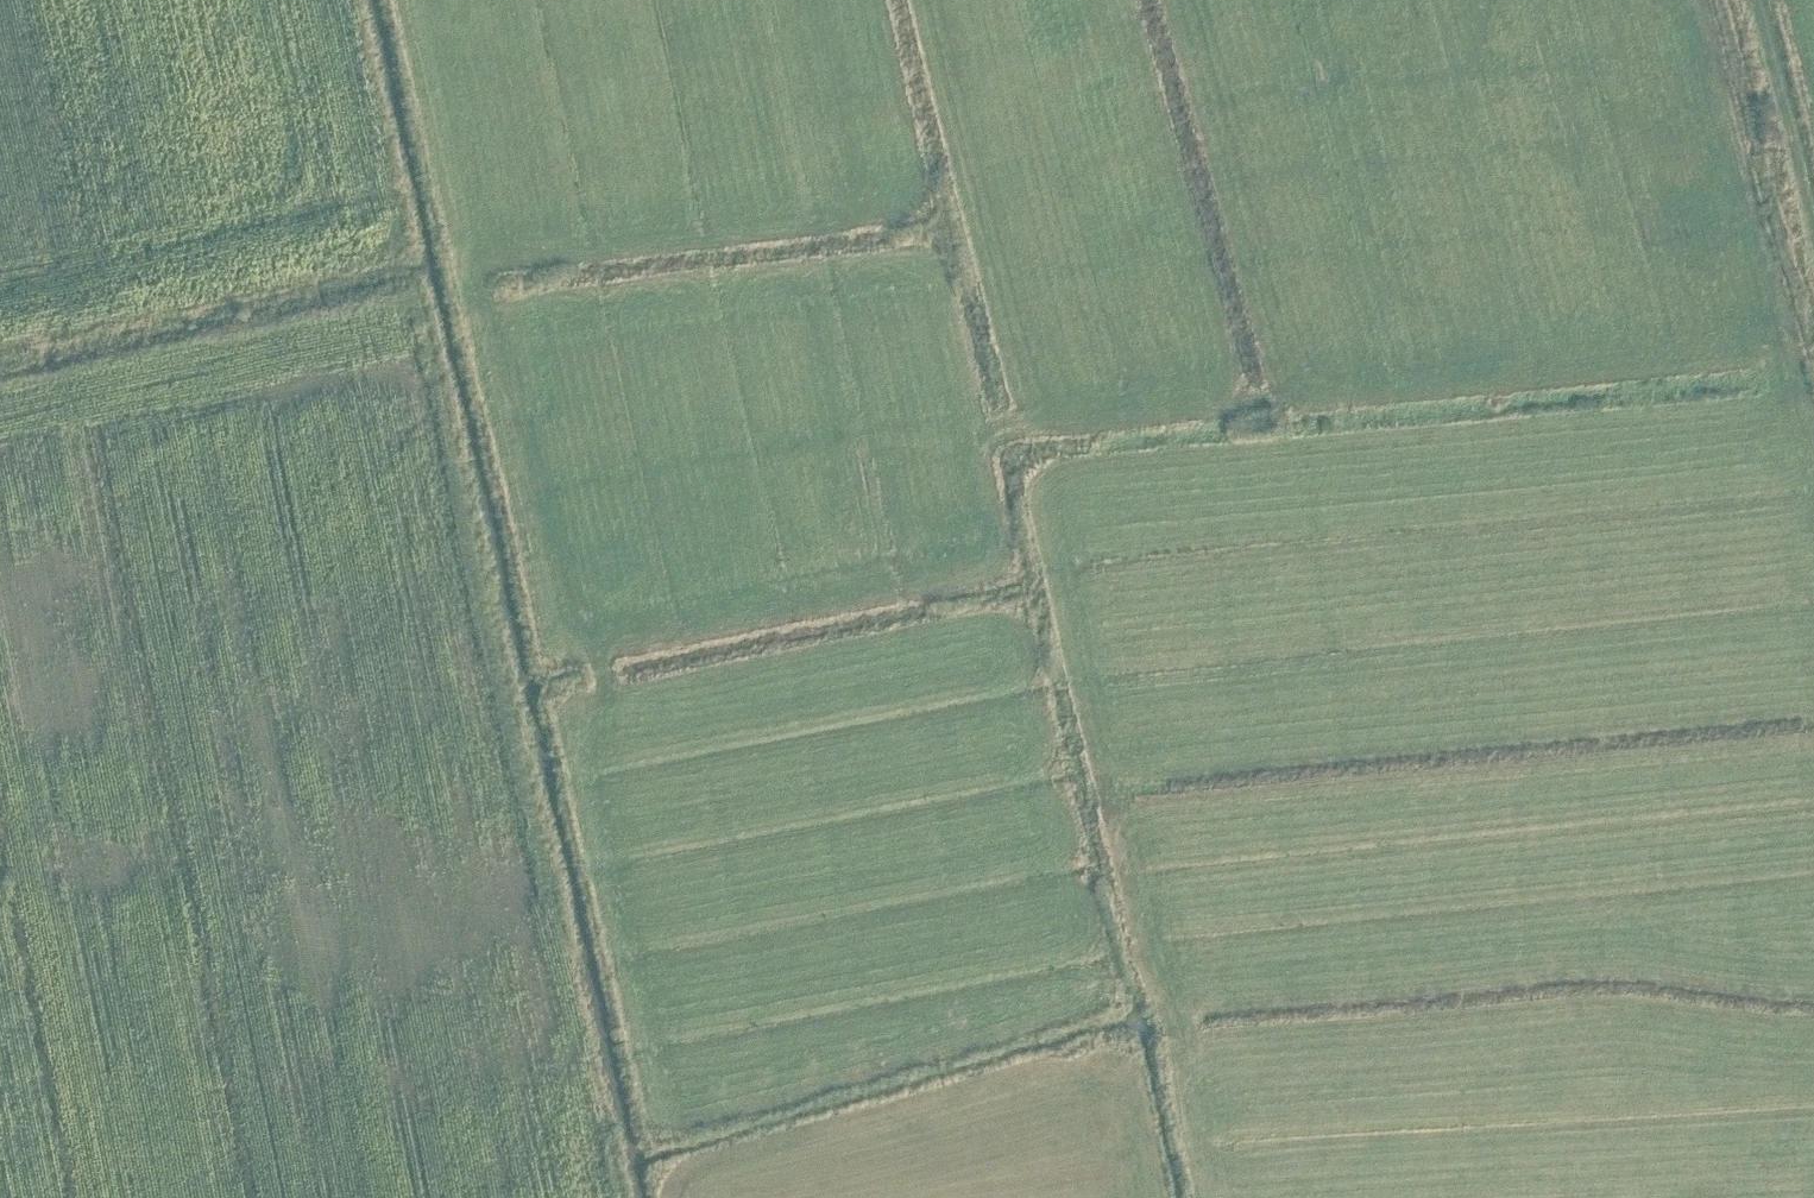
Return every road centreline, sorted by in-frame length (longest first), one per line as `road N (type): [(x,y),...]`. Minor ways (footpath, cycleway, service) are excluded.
road 1 (track): [(1813,288),(1743,0)]

